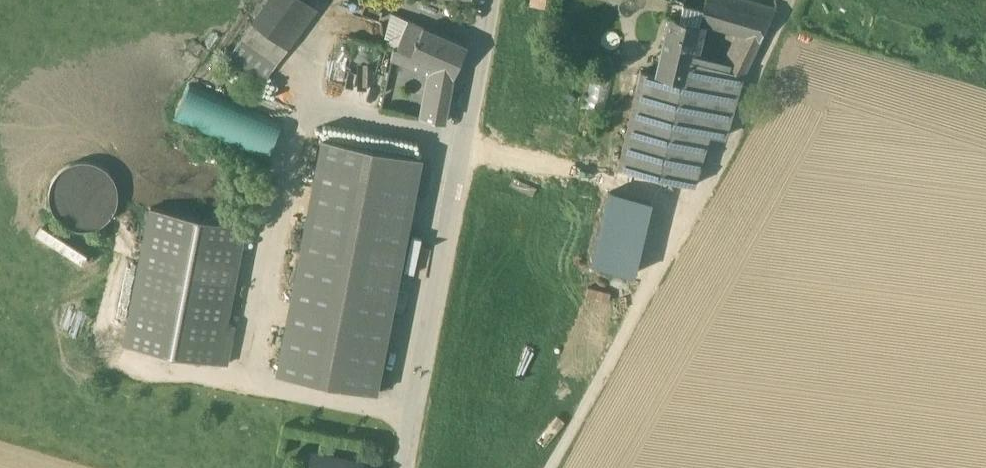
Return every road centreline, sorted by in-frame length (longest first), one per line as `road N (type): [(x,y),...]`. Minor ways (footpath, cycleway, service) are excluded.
road 1 (residential): [(796,0),(552,467)]
road 2 (residential): [(490,0),(405,467)]

